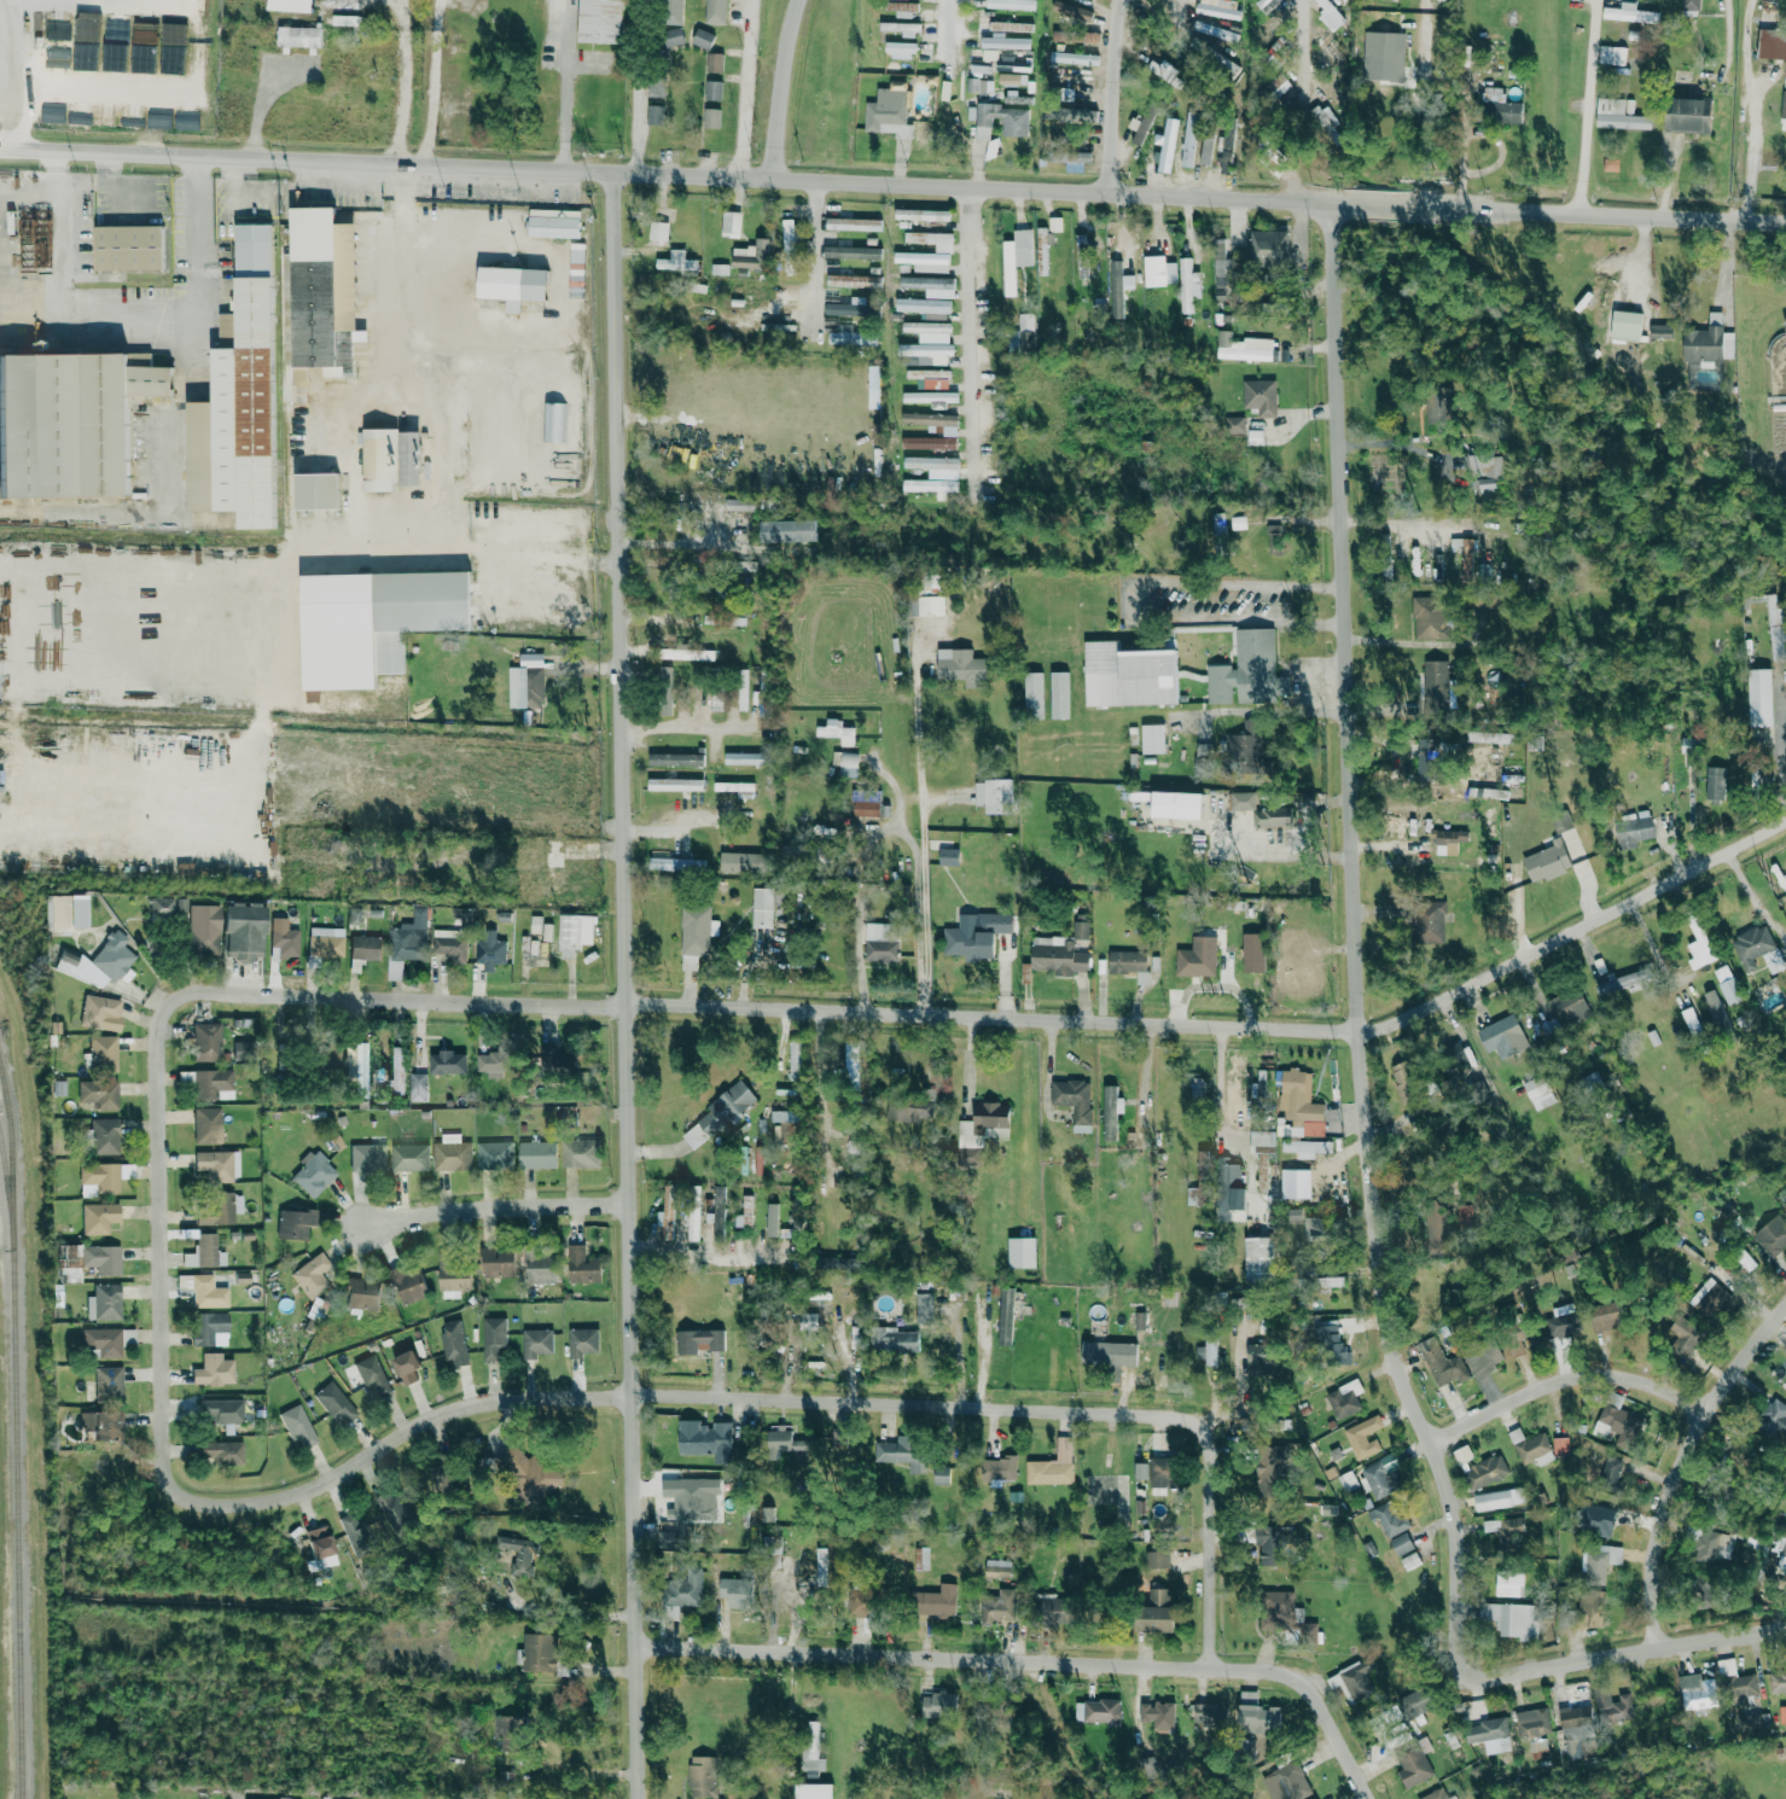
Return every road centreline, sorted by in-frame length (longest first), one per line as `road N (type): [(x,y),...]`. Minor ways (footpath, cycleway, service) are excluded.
road 1 (residential): [(0,150),(1785,223)]
road 2 (residential): [(644,1798),(619,175)]
road 3 (residential): [(1433,1442),(1390,1333),(1369,1151),(1334,204)]
road 4 (residential): [(627,1005),(1377,1026),(1785,818)]
road 5 (residential): [(640,1643),(1278,1671),(1299,1682),(1322,1711),(1369,1798)]
road 6 (residential): [(1208,1431),(1174,1415),(638,1396)]
road 7 (residential): [(187,1496),(168,1444),(163,1049),(176,1001)]
road 8 (residential): [(187,1496),(229,1506),(285,1497),(476,1405),(638,1396)]
road 9 (residential): [(176,1001),(231,989),(627,1005)]
road 10 (residential): [(1662,1649),(1657,1572),(1680,1478),(1714,1410),(1785,1311)]
road 11 (residential): [(1470,1677),(1785,1631)]
road 12 (residential): [(968,190),(972,497)]
road 13 (residential): [(1433,1442),(1528,1391),(1592,1372),(1654,1380),(1714,1410)]
road 14 (residential): [(345,1217),(634,1190)]
road 15 (residential): [(1470,1677),(1456,1667),(1456,1518),(1433,1442)]
road 16 (residential): [(1214,1666),(1217,1512),(1208,1431)]
road 17 (residential): [(837,1008),(839,1232)]
road 18 (residential): [(1048,1017),(1049,1233)]
road 19 (residential): [(1120,0),(1107,196)]
road 20 (residential): [(1218,1023),(1220,1123),(1249,1162),(1251,1198)]
road 21 (residential): [(780,182),(807,0)]
road 22 (residential): [(750,181),(752,0)]
road 23 (residential): [(482,1209),(481,1370)]

